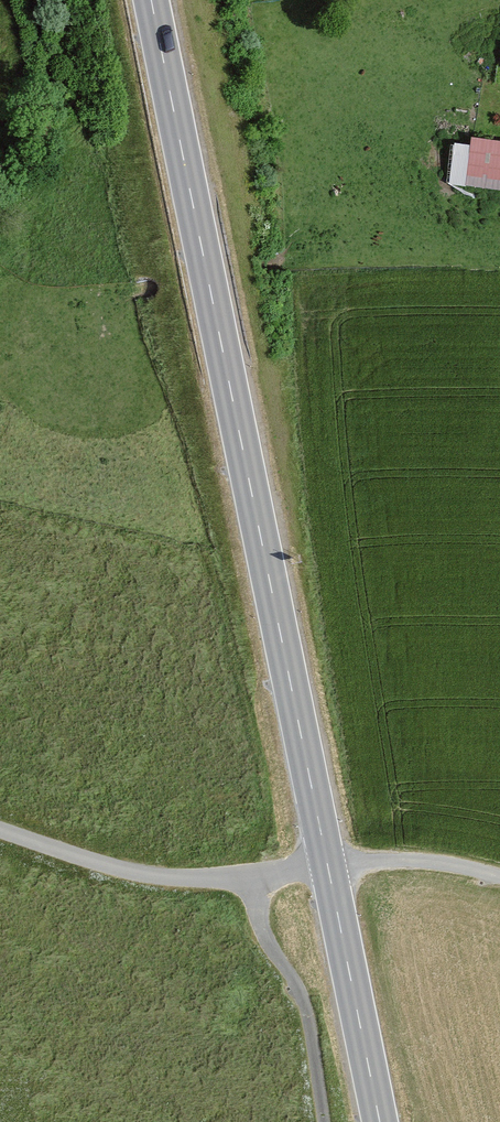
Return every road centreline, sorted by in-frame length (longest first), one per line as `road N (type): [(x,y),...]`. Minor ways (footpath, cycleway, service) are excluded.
road 1 (primary): [(151,0),(329,868)]
road 2 (track): [(487,0),(399,47),(407,259),(263,264),(110,296)]
road 3 (unclassified): [(329,868),(152,876),(0,830)]
road 4 (track): [(249,874),(268,943),(302,995),(323,1121)]
road 5 (primary): [(329,868),(380,1121)]

